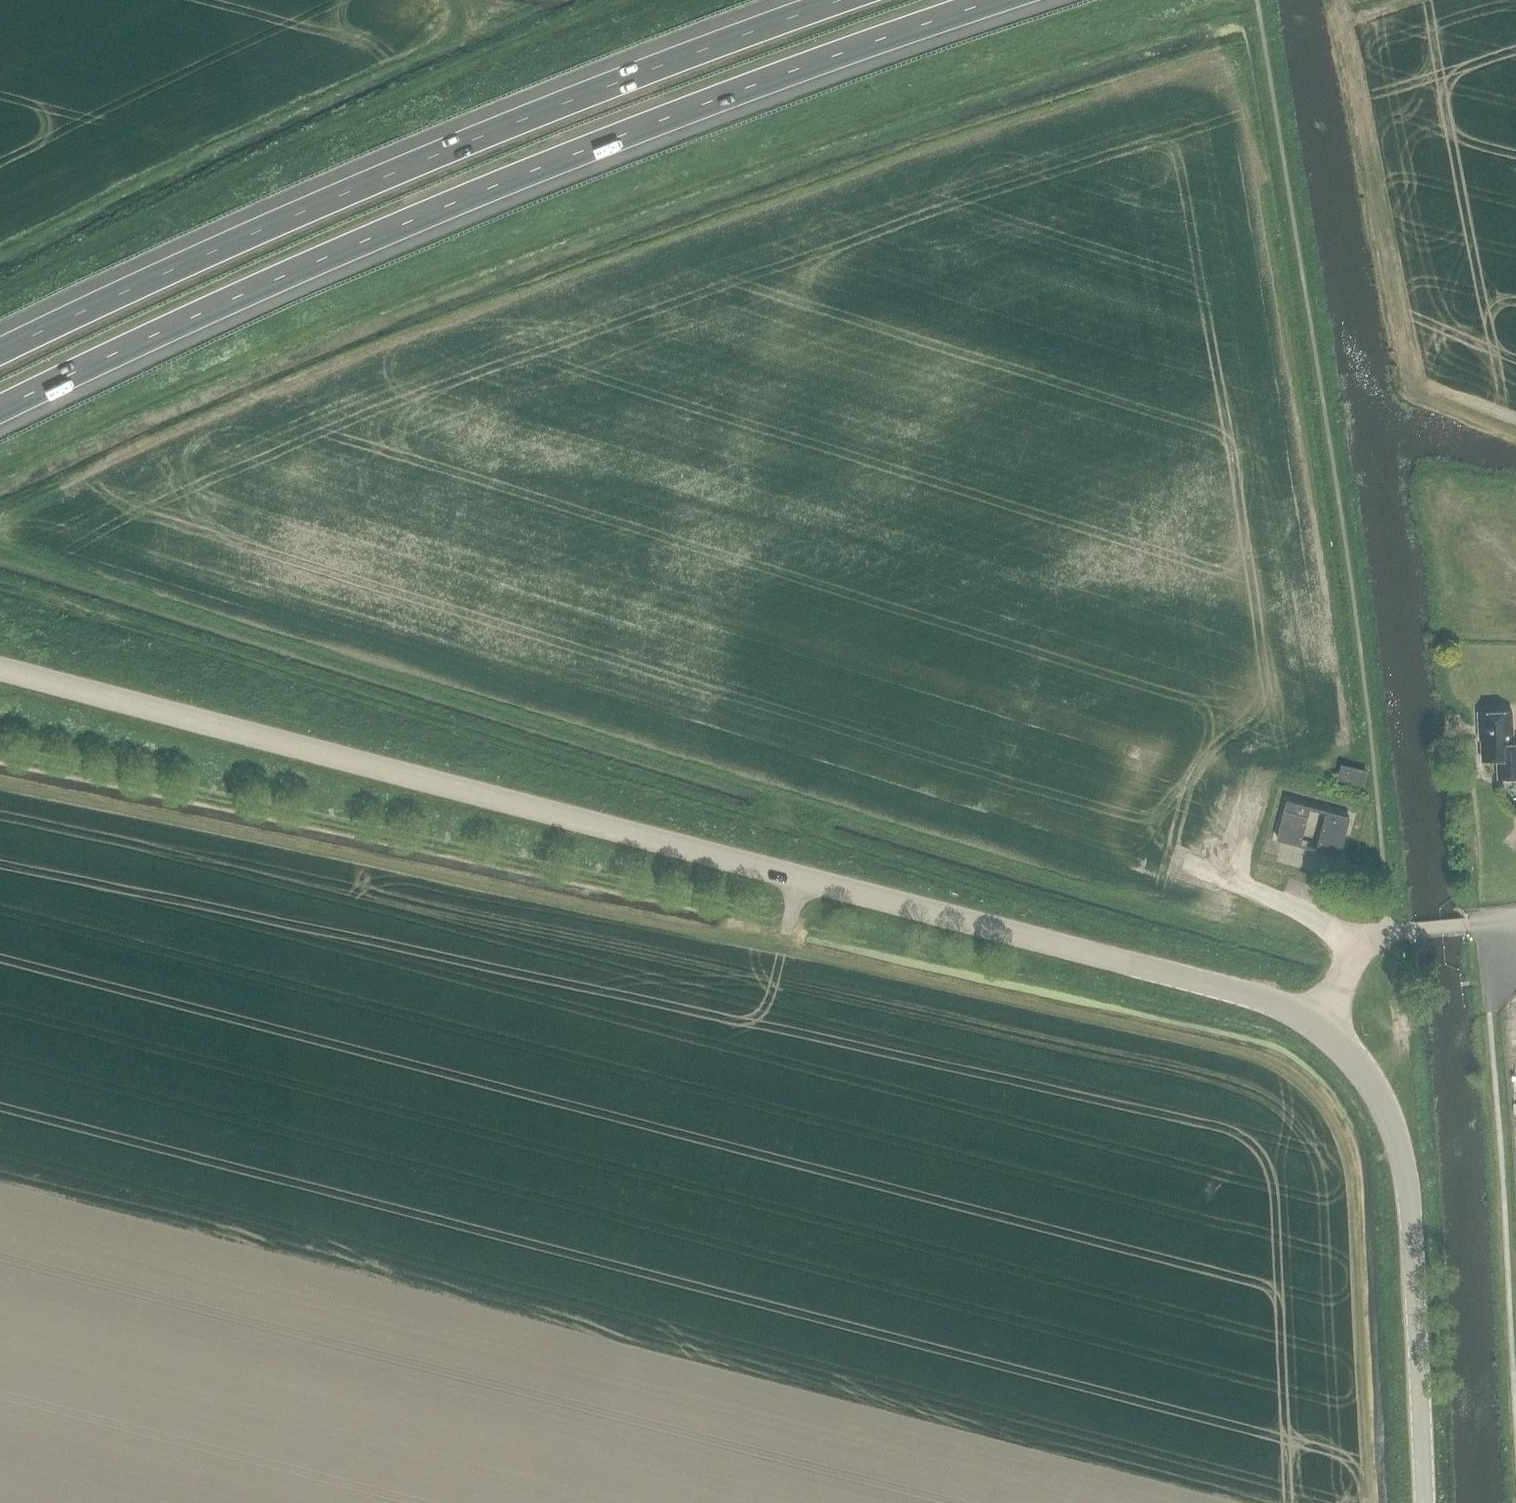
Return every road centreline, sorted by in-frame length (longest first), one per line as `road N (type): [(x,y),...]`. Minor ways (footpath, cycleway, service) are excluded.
road 1 (tertiary): [(1316,1027),(1241,992),(0,672)]
road 2 (motorway): [(0,408),(490,188),(995,0)]
road 3 (motorway): [(811,0),(336,185),(0,352)]
road 4 (tertiary): [(1425,1502),(1411,1195),(1382,1111),(1316,1027)]
road 5 (unclassified): [(1316,1027),(1356,952),(1389,936)]

